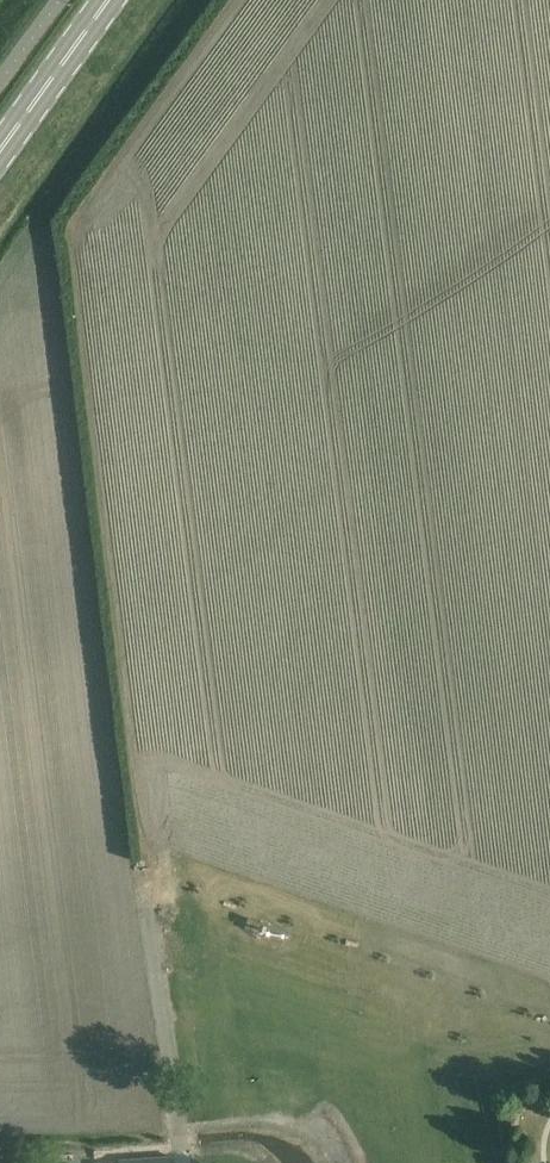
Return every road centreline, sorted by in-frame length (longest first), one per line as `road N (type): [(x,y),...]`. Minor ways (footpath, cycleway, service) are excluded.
road 1 (track): [(145,885),(187,1162)]
road 2 (secondary): [(0,147),(109,0)]

